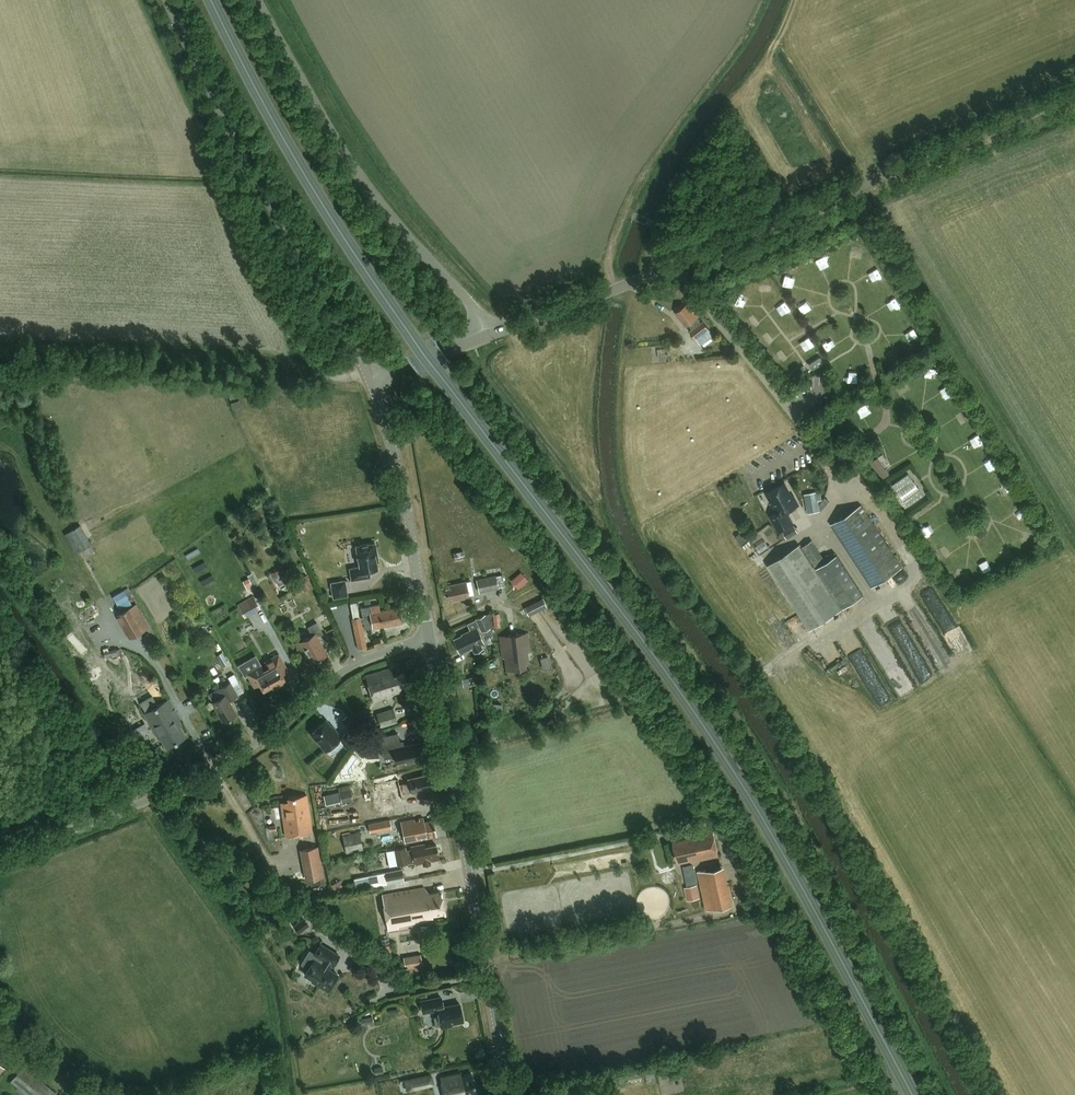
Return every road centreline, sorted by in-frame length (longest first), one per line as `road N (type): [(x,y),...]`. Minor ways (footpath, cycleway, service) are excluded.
road 1 (trunk): [(912,1094),(732,765),(362,267),(307,183),(211,0)]
road 2 (unclassified): [(492,334),(631,284),(1074,96)]
road 3 (unclassified): [(429,640),(341,674),(211,776),(0,859)]
road 4 (unclassified): [(512,1094),(429,640)]
road 5 (unclassified): [(370,379),(220,110),(169,0)]
road 6 (unclassified): [(492,334),(362,180),(258,0)]
road 7 (unclassified): [(429,640),(403,494),(370,379)]
road 8 (unclassified): [(370,379),(492,334)]

